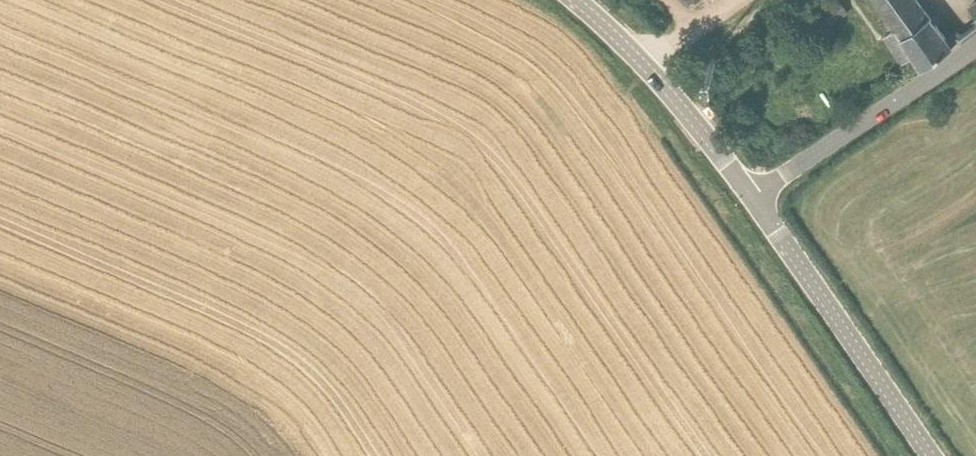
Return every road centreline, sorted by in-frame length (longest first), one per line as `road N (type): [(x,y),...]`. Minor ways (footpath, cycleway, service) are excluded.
road 1 (tertiary): [(931,455),(752,197)]
road 2 (unclassified): [(752,197),(975,44)]
road 3 (tertiary): [(752,197),(632,51),(575,0)]

